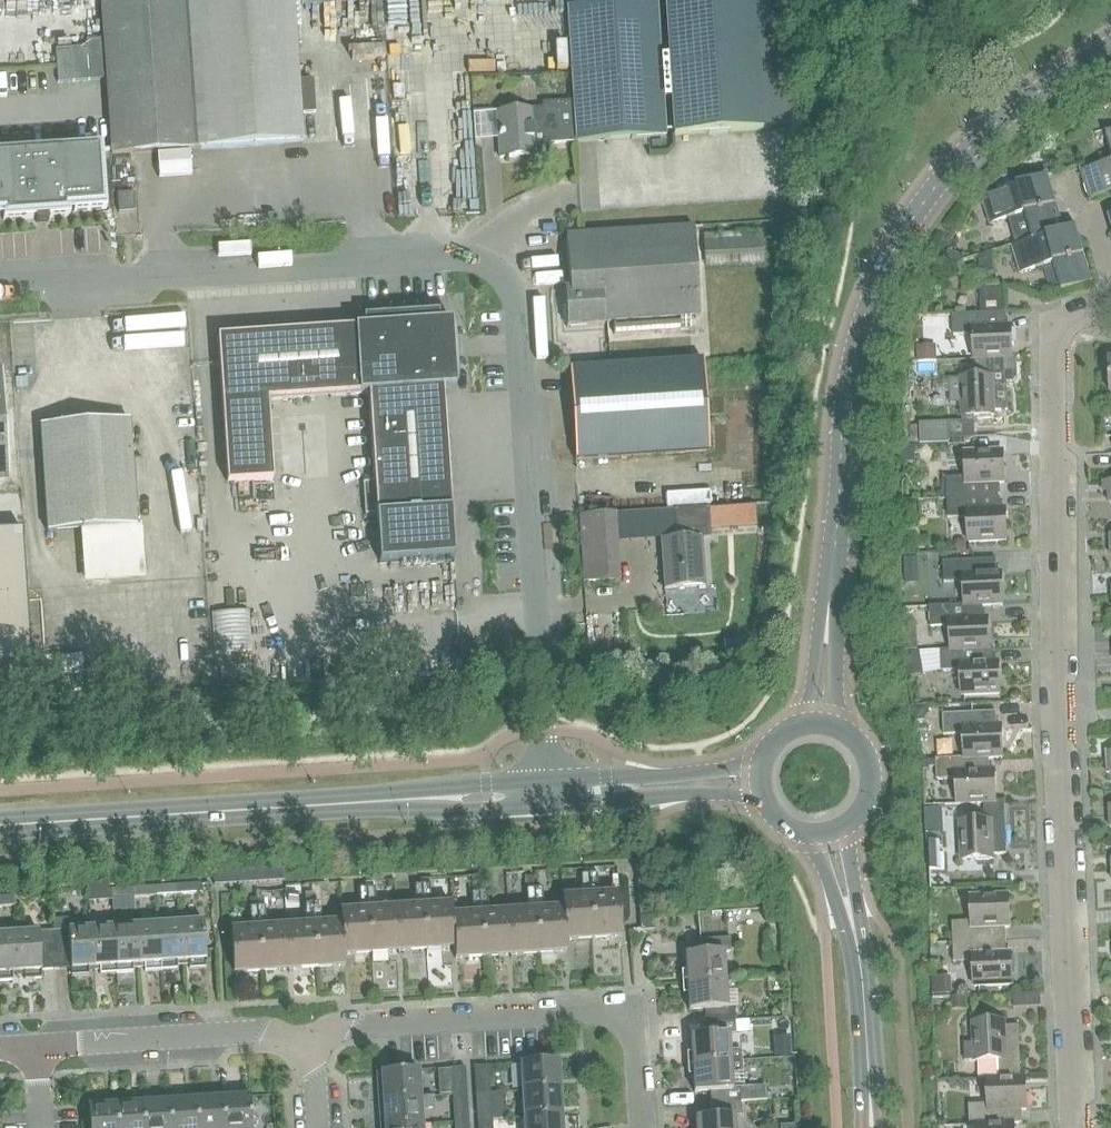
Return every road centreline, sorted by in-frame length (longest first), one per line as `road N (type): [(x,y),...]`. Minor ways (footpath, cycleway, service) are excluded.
road 1 (unclassified): [(0,285),(445,257),(498,273),(515,297),(521,337),(548,793)]
road 2 (residential): [(1073,1127),(1054,716),(1053,351),(1061,329),(1110,305)]
road 3 (tertiary): [(818,723),(845,405),(878,274),(966,151),(1015,104),(1110,43)]
road 4 (tertiary): [(0,829),(548,793)]
road 5 (residential): [(645,1127),(640,1039),(627,1020),(605,1011),(354,1025),(307,1040)]
road 6 (tertiary): [(870,1127),(859,944),(831,829)]
road 7 (residential): [(38,1045),(254,1031),(307,1040)]
road 8 (tertiary): [(548,793),(762,779)]
road 9 (tertiary): [(831,829),(861,808),(870,777),(849,734),(818,723)]

